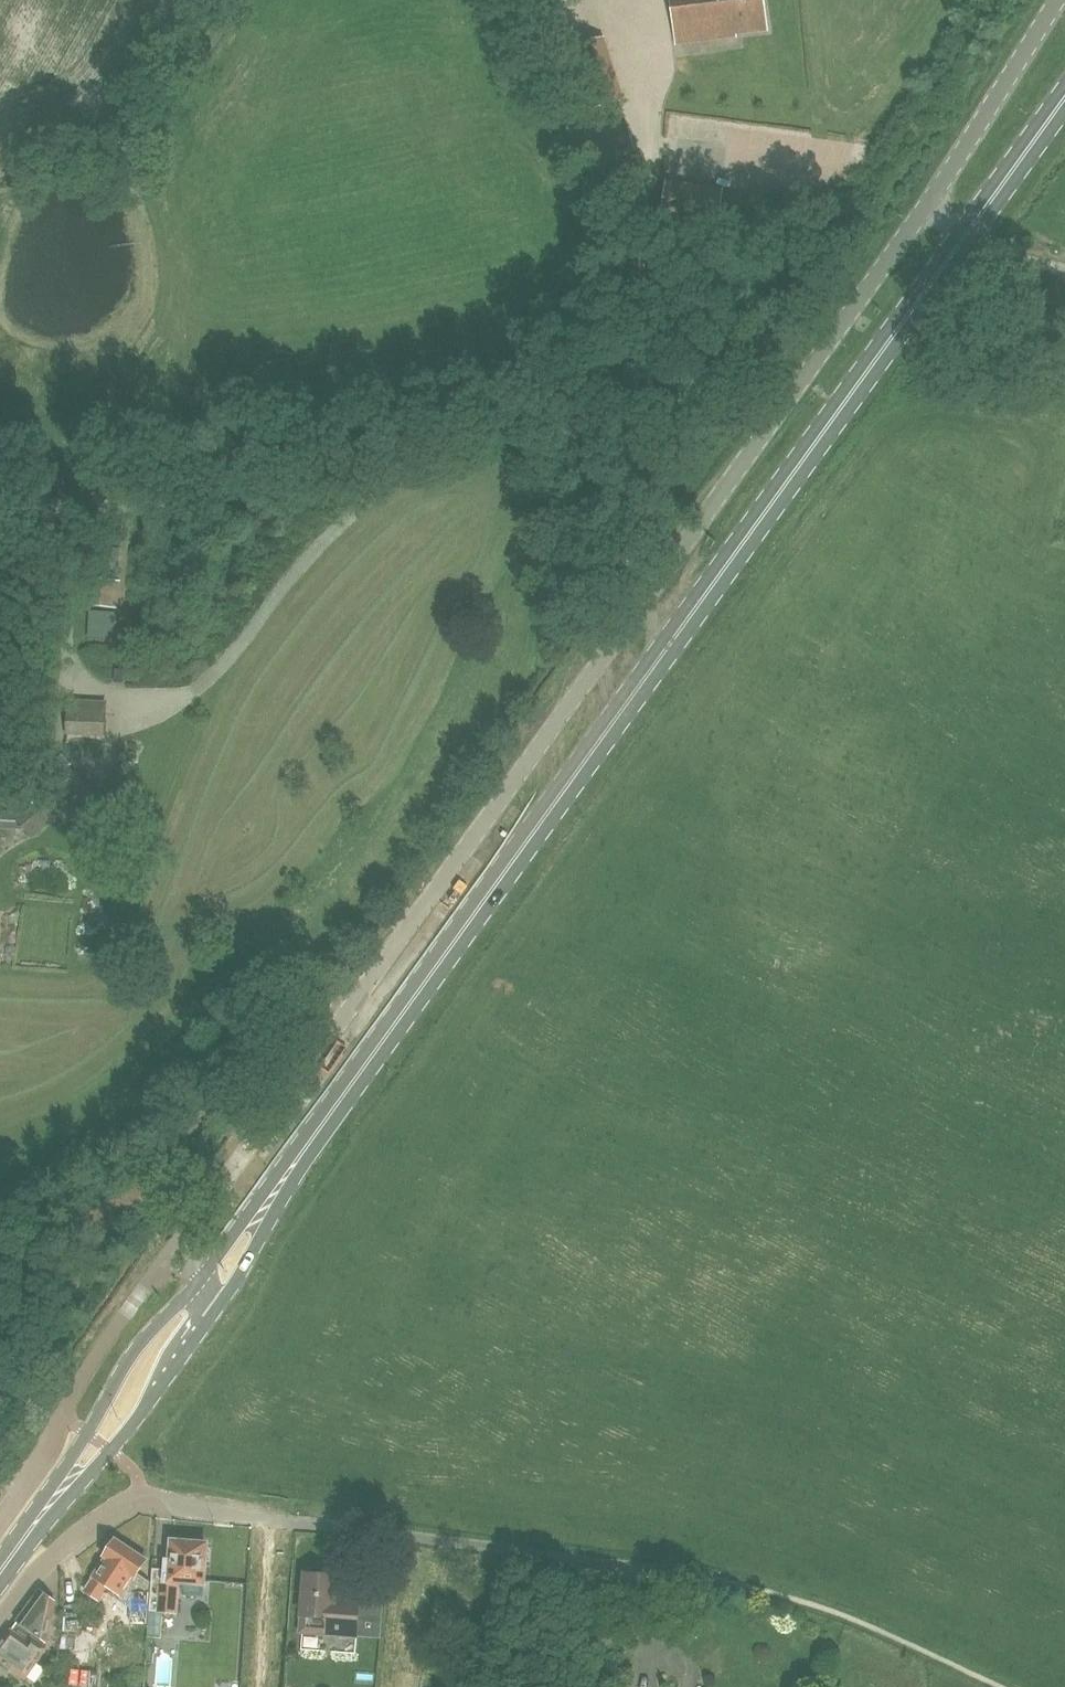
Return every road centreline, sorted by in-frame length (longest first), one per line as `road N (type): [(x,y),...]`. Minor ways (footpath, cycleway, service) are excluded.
road 1 (unclassified): [(193,1226),(641,605)]
road 2 (primary): [(299,1156),(660,664)]
road 3 (primary): [(660,664),(969,239)]
road 4 (unclassified): [(641,605),(922,209)]
road 5 (unclassified): [(676,1571),(270,1521)]
road 6 (primary): [(199,1281),(136,1347),(31,1528)]
road 7 (primary): [(31,1528),(111,1450),(212,1312)]
road 8 (unclassified): [(922,209),(1057,0)]
road 9 (unclassified): [(63,1415),(135,1300),(193,1226)]
road 10 (unclassified): [(0,1620),(71,1540),(141,1502)]
road 11 (primary): [(212,1312),(283,1200),(299,1156)]
road 12 (residential): [(270,1521),(259,1686)]
road 13 (primary): [(969,239),(1064,105)]
road 14 (primary): [(299,1156),(199,1281)]
road 15 (unclassified): [(270,1521),(141,1502)]
road 16 (unclassified): [(63,1415),(50,1449),(0,1521)]

